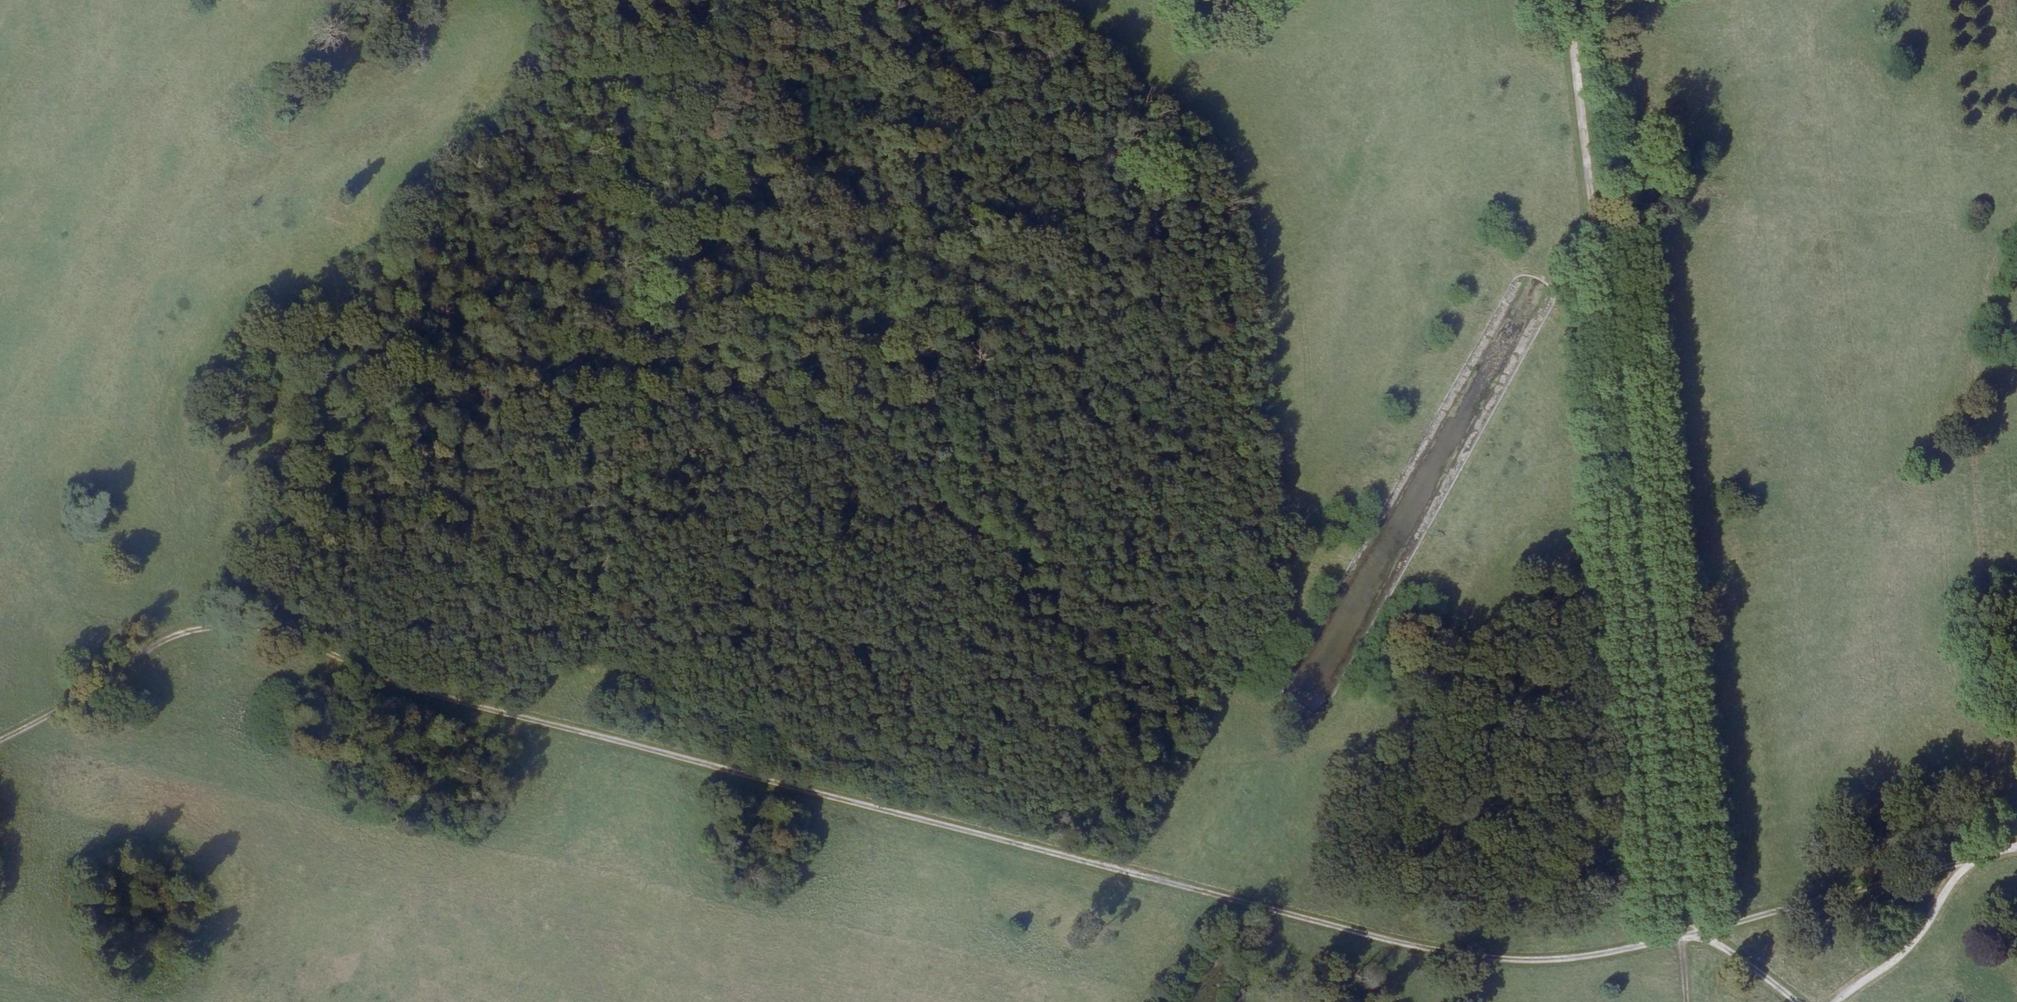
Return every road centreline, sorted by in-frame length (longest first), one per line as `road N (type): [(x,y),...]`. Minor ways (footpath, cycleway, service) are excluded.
road 1 (unclassified): [(0,737),(169,639),(217,627),(285,636),(394,684),(494,712),(1398,945),(1537,962),(1700,936),(2016,849)]
road 2 (track): [(1688,1001),(1573,69)]

